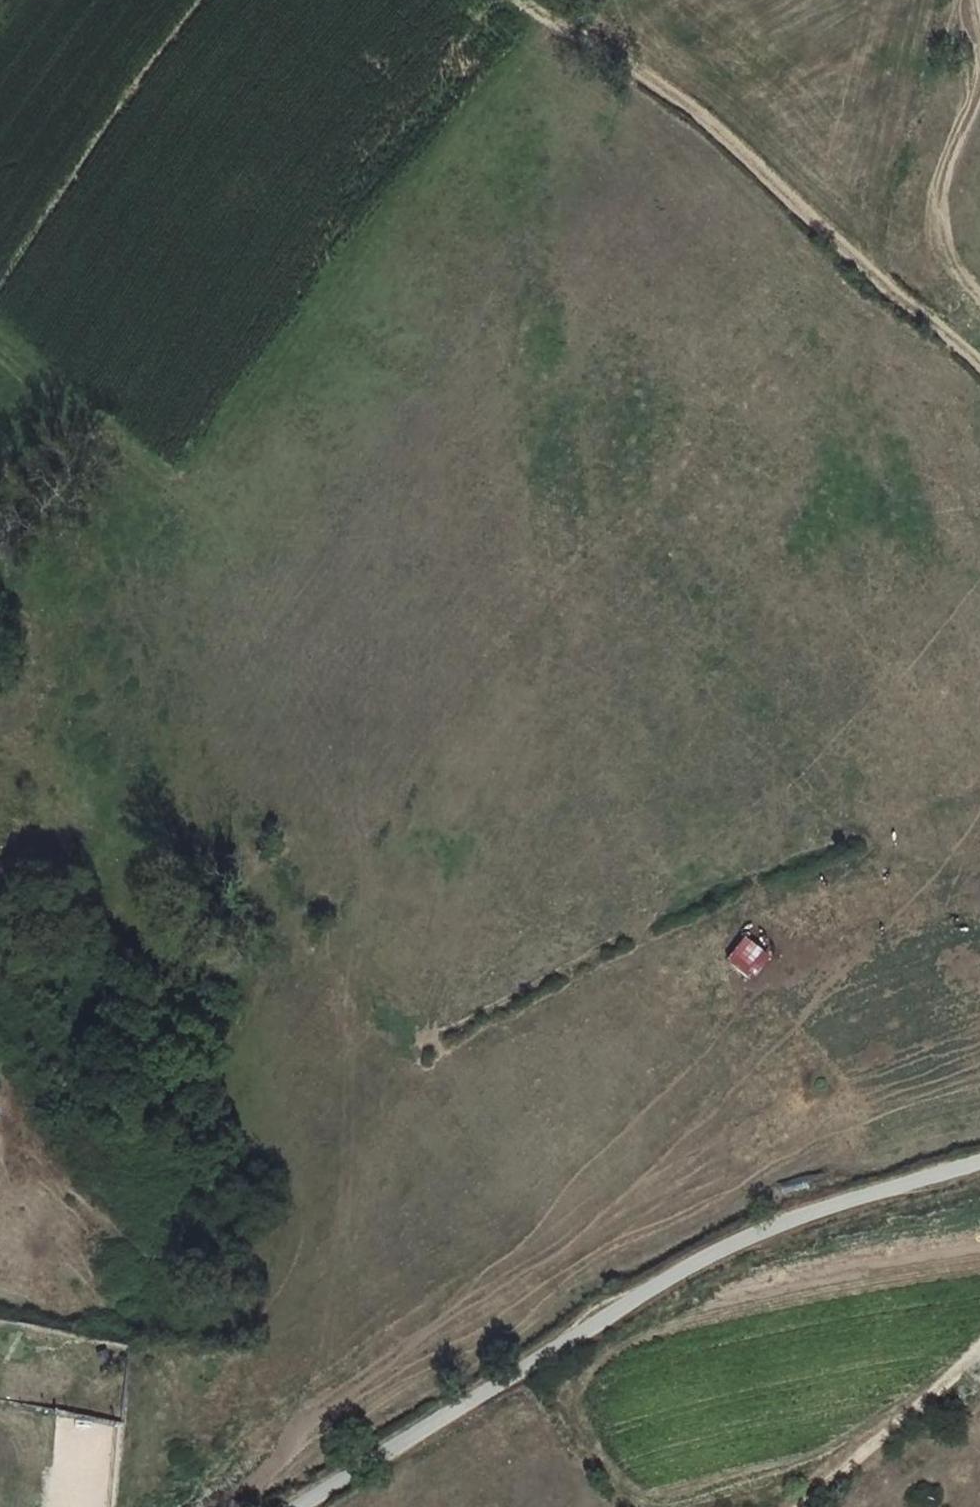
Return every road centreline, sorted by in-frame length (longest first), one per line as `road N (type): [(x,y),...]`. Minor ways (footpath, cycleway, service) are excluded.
road 1 (unclassified): [(285,1506),(477,1382),(807,1212),(979,1164)]
road 2 (track): [(979,372),(910,302),(550,0)]
road 3 (track): [(979,1348),(800,1506)]

